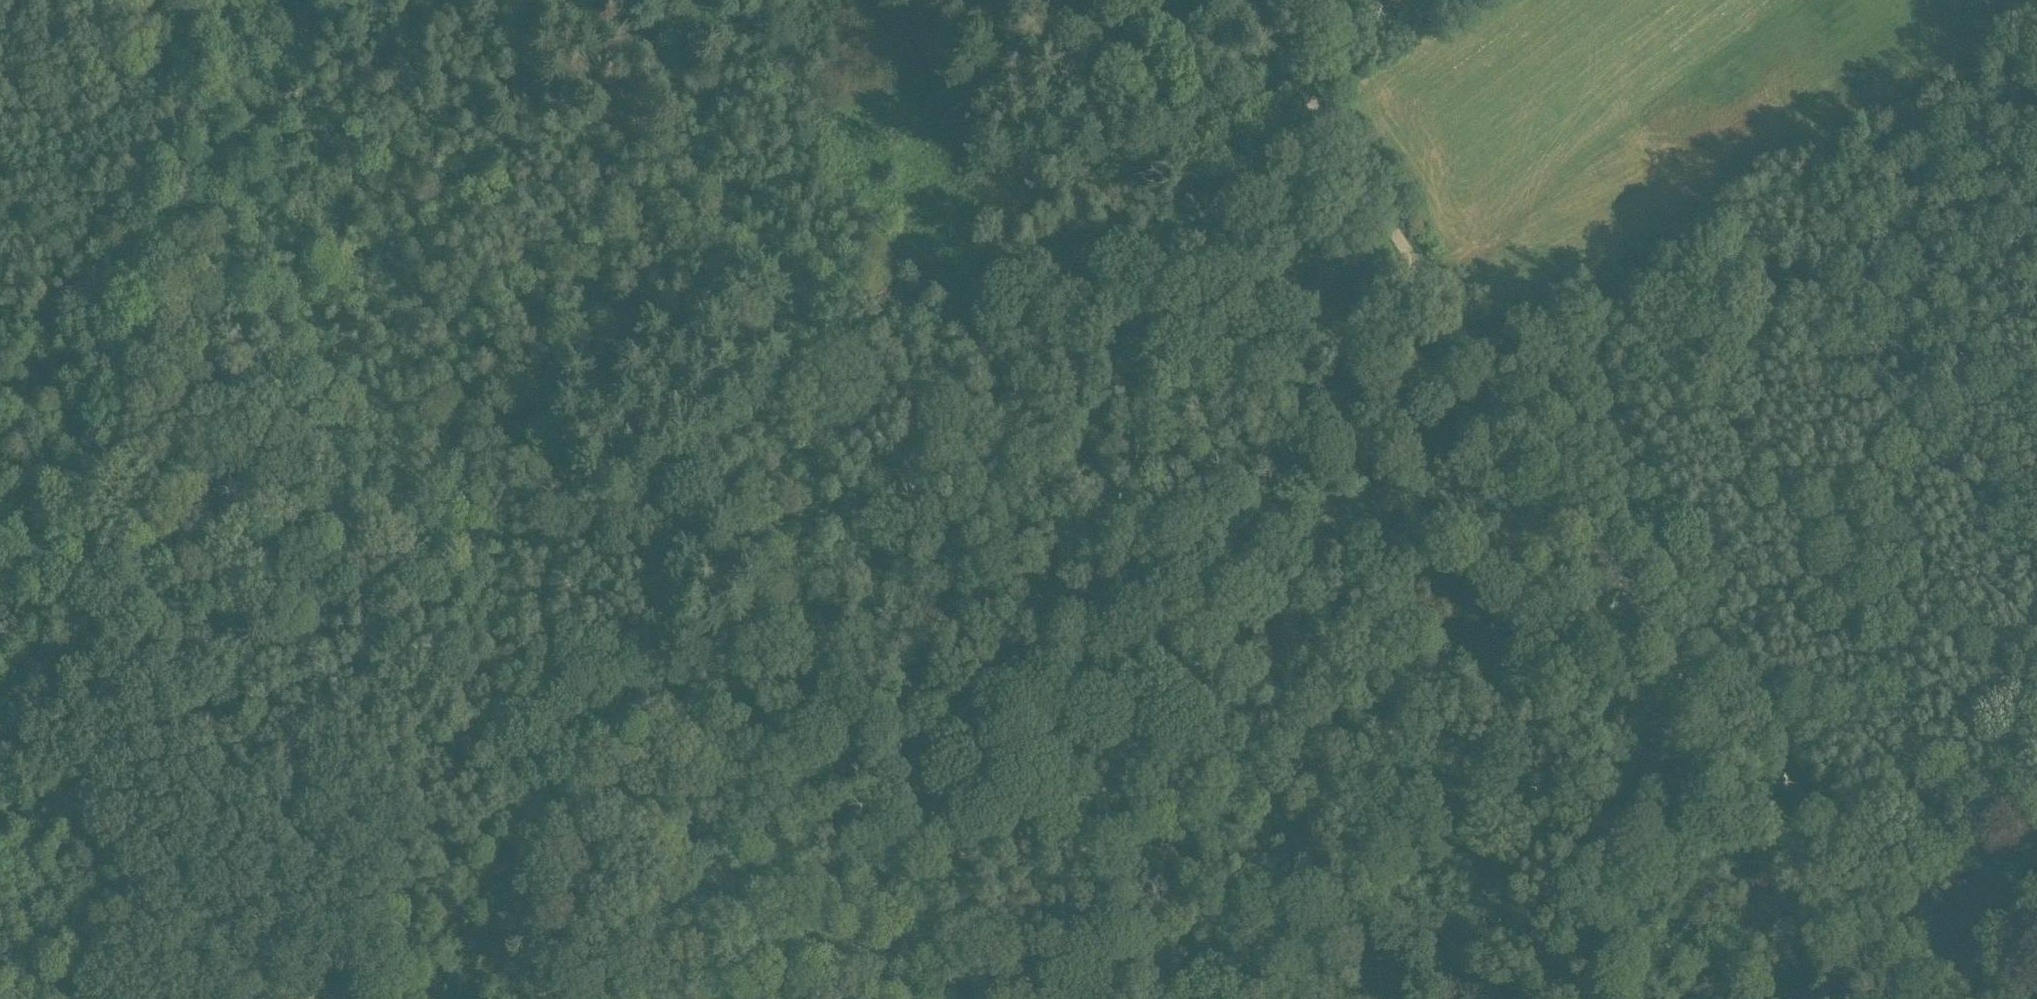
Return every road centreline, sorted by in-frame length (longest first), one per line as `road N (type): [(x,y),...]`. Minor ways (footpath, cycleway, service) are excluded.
road 1 (unclassified): [(1903,998),(1246,0)]

